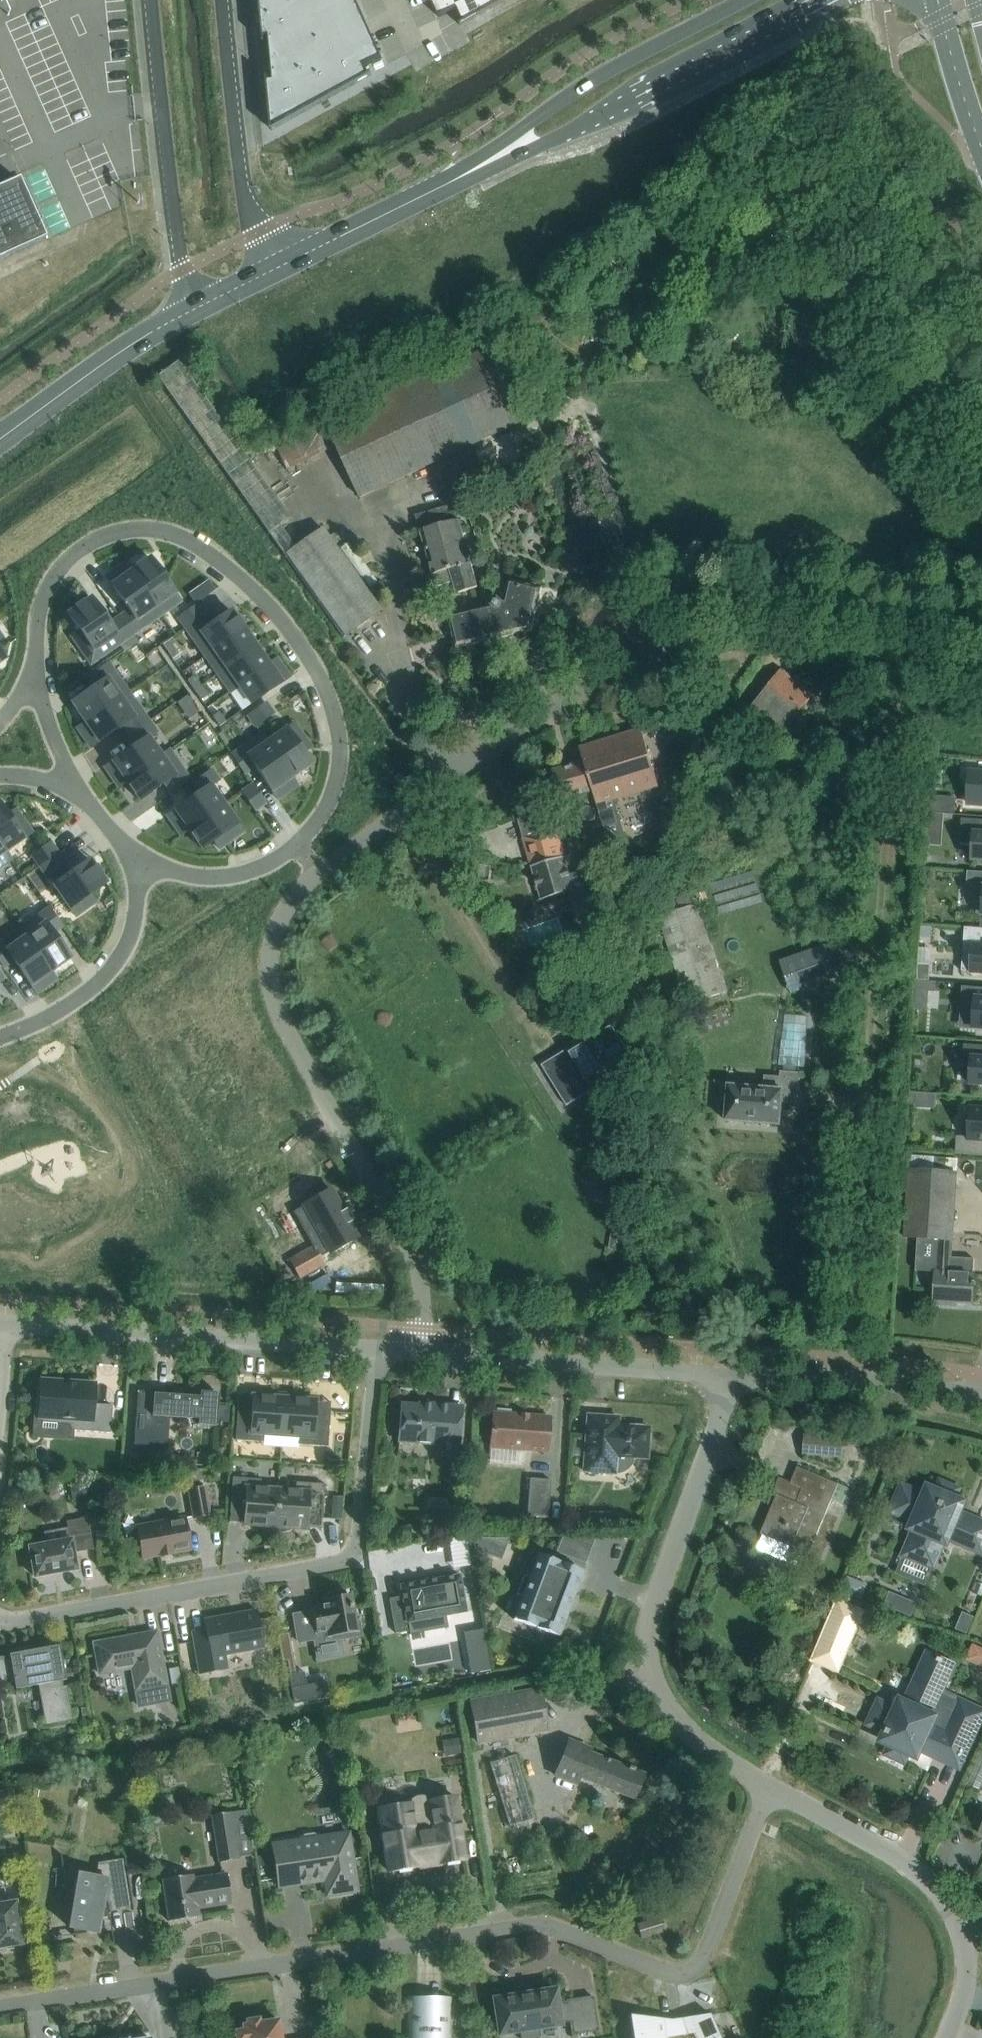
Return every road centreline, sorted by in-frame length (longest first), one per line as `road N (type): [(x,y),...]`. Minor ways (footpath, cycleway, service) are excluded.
road 1 (residential): [(769,1785),(706,1949),(688,1969),(666,1969),(560,1928),(518,1925),(0,2004)]
road 2 (residential): [(981,663),(687,652),(596,689),(317,872)]
road 3 (residential): [(34,677),(40,602),(55,570),(105,536),(133,528),(194,540),(256,593),(326,703),(335,732),(332,788),(295,843)]
road 4 (residential): [(0,1622),(345,1559),(358,1533),(373,1352)]
road 5 (residential): [(317,872),(271,932),(273,1017),(423,1283),(418,1355)]
road 6 (residential): [(769,1785),(711,1749),(676,1715),(656,1680),(647,1641),(722,1387)]
road 7 (tertiary): [(479,167),(543,145),(830,0)]
road 8 (residential): [(373,1352),(2,1326)]
road 9 (unclassified): [(150,0),(182,271),(198,307)]
road 10 (tertiary): [(740,0),(608,70),(479,167)]
road 11 (residential): [(722,1387),(705,1375),(418,1355)]
road 12 (unclassified): [(278,267),(247,206),(222,0)]
road 13 (residential): [(981,1395),(779,1374),(722,1387)]
road 14 (residential): [(960,1927),(924,1875),(769,1785)]
road 15 (residential): [(136,867),(140,892),(125,955),(95,990),(0,1037)]
road 16 (tertiary): [(0,439),(116,354),(198,307)]
road 17 (tertiary): [(278,267),(479,167)]
road 18 (residential): [(295,843),(276,858),(215,877),(136,867)]
road 19 (secondary): [(937,0),(981,147)]

